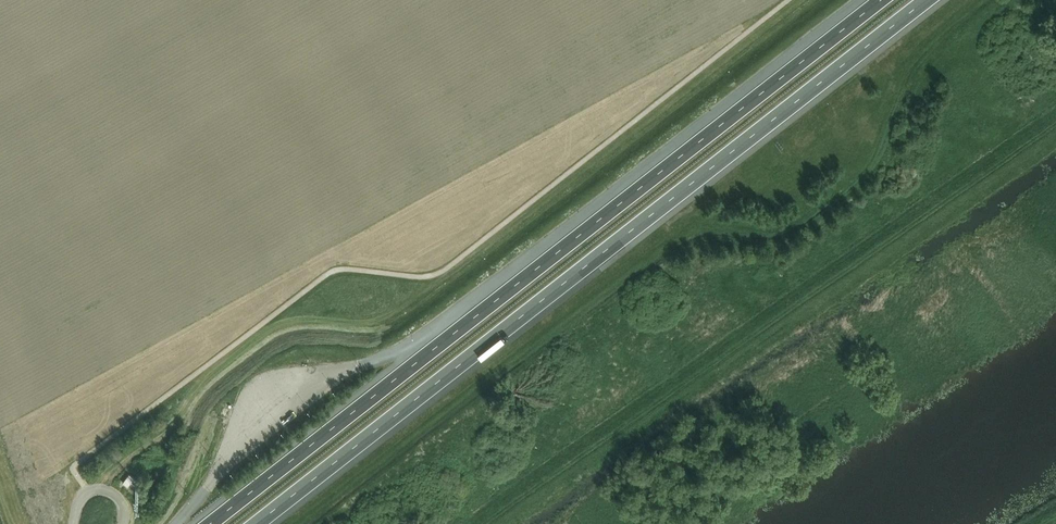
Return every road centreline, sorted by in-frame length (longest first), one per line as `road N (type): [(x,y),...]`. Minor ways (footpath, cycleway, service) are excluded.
road 1 (motorway): [(255,523),(927,0)]
road 2 (motorway): [(881,0),(211,523)]

